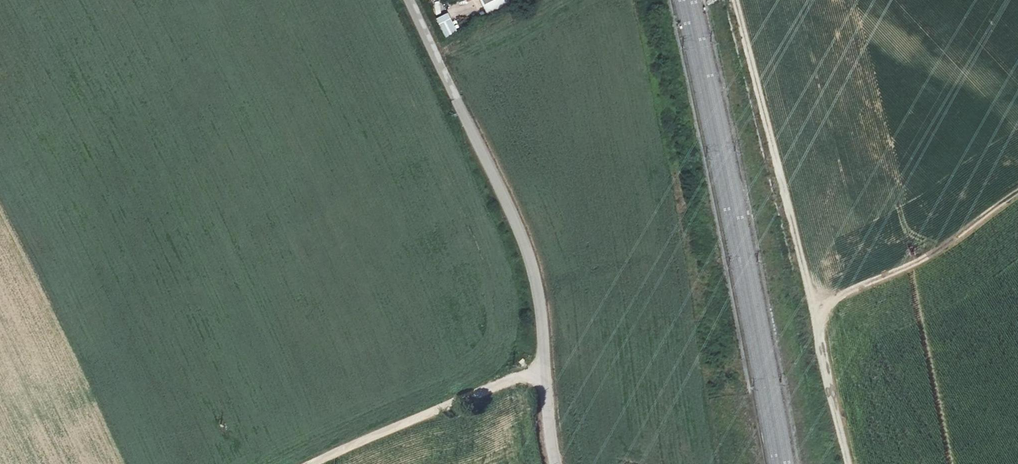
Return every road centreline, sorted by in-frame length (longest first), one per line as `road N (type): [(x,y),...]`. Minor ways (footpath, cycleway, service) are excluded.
road 1 (unclassified): [(544,369),(527,250),(408,0)]
road 2 (track): [(1017,194),(884,280),(832,300),(817,329),(848,463)]
road 3 (track): [(832,300),(808,298),(733,0)]
road 4 (unclassified): [(544,369),(313,463)]

